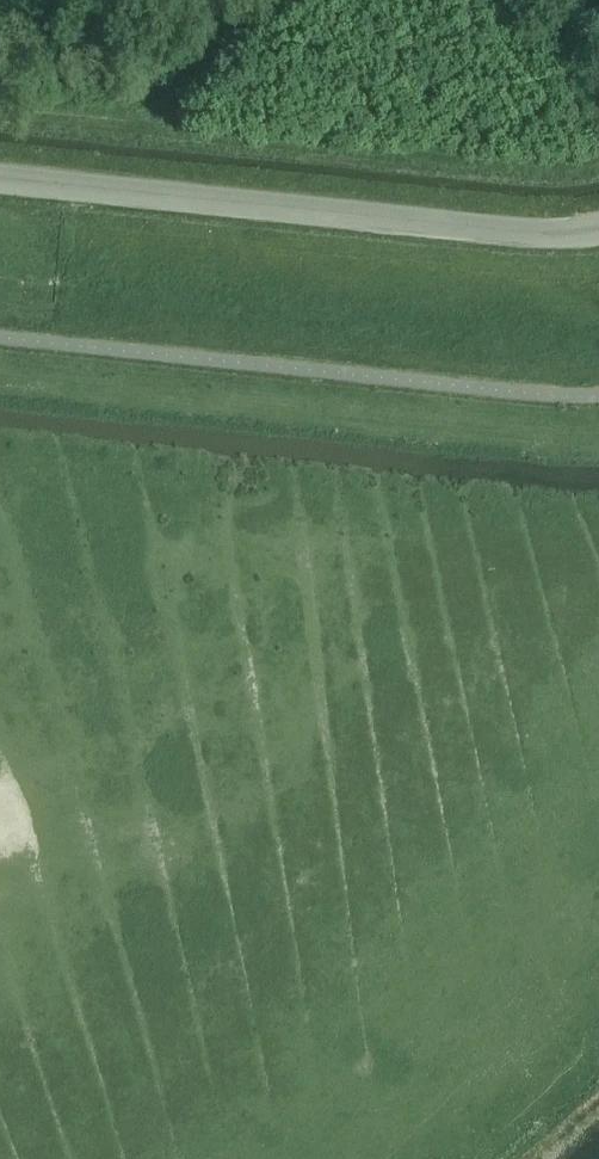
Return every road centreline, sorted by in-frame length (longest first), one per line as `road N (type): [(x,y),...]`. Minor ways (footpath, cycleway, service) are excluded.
road 1 (tertiary): [(0,179),(546,236),(598,231)]

